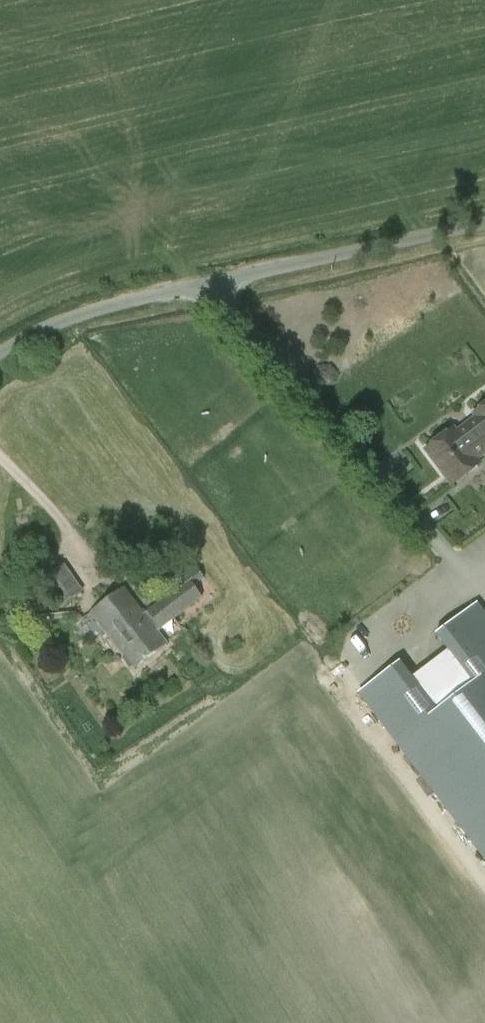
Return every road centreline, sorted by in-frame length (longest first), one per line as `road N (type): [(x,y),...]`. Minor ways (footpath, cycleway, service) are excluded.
road 1 (unclassified): [(0,352),(80,314),(484,224)]

